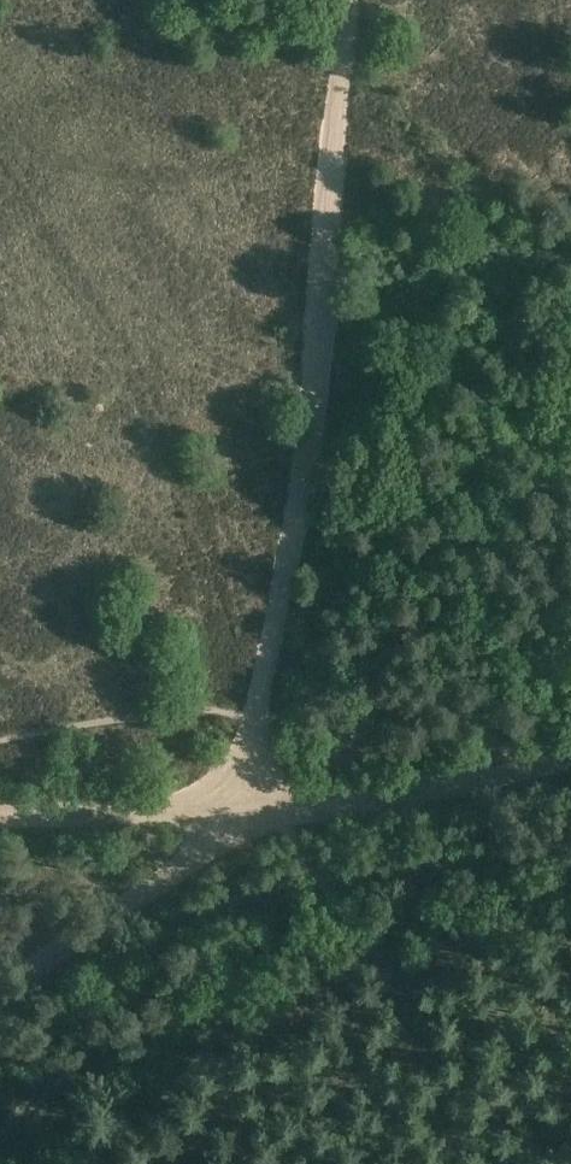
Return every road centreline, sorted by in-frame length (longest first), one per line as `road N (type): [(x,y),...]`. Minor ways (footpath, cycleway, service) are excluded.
road 1 (track): [(254,711),(304,500),(344,0)]
road 2 (track): [(259,892),(190,928),(0,1151)]
road 3 (track): [(0,995),(230,824)]
road 4 (track): [(570,761),(289,815)]
road 5 (track): [(0,818),(230,824)]
road 6 (track): [(403,869),(570,847)]
road 7 (track): [(259,892),(311,873),(348,878),(403,869)]

